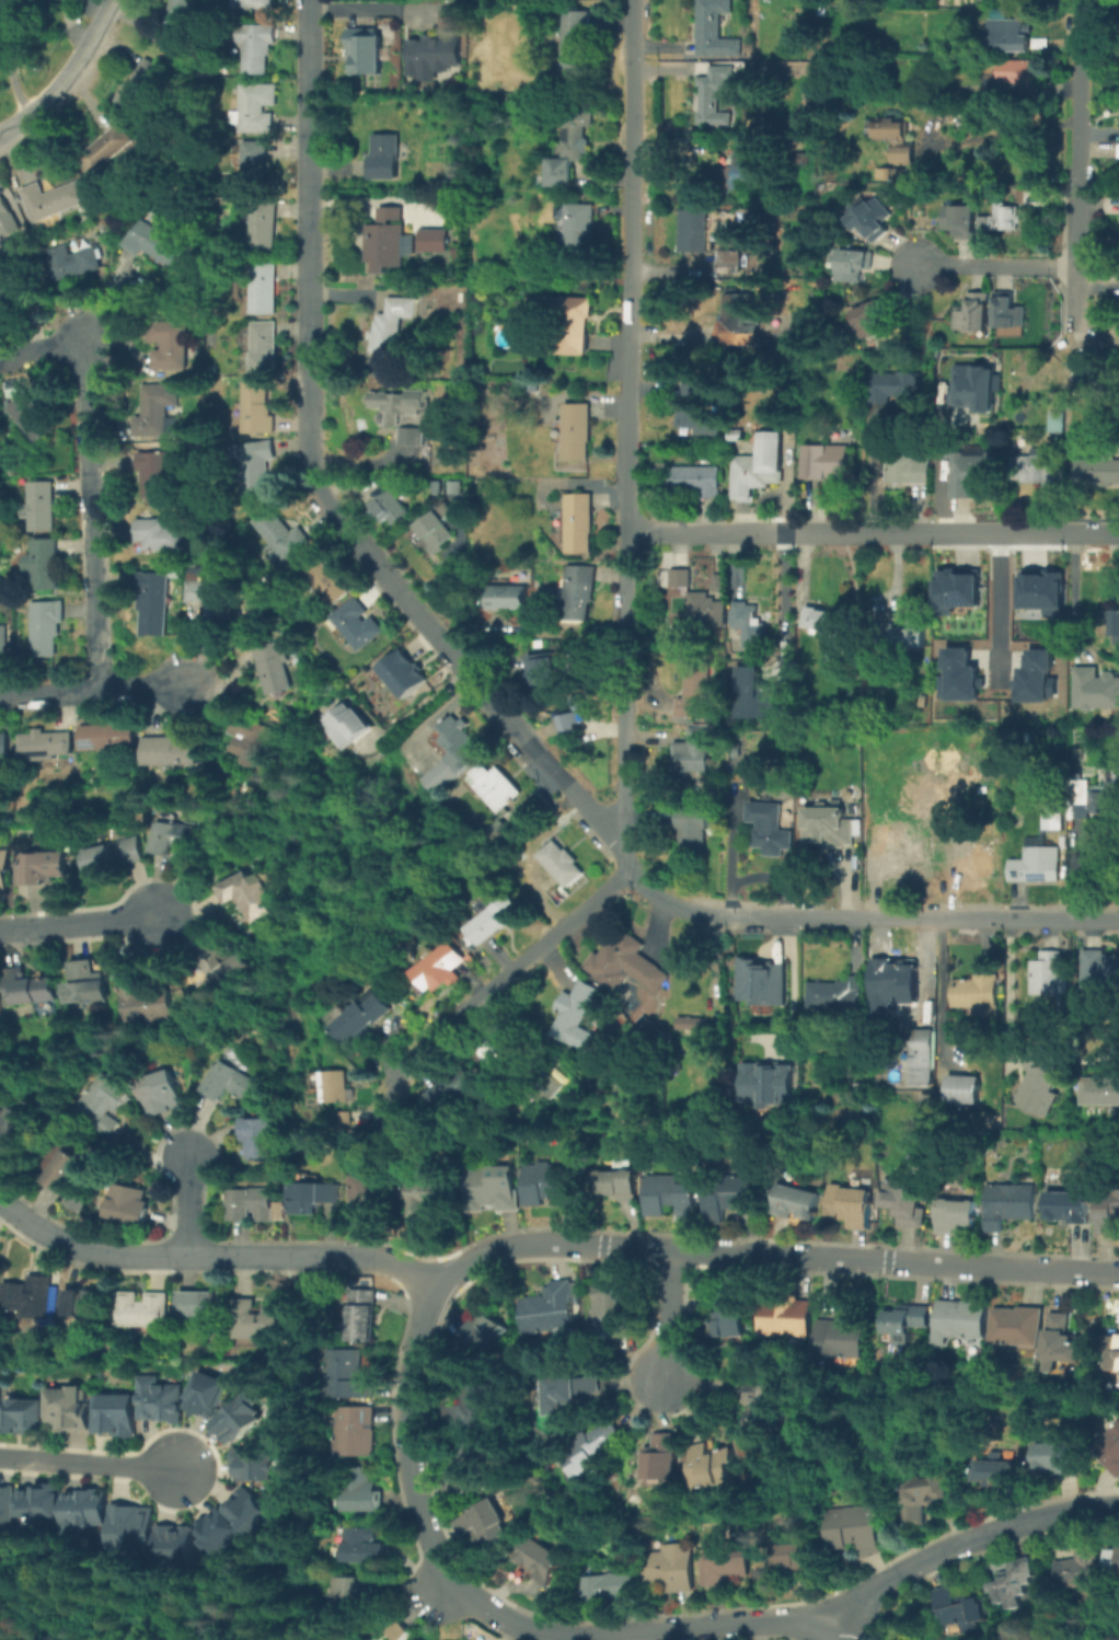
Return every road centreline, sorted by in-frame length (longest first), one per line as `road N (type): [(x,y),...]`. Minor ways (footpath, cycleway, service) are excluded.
road 1 (residential): [(833,1622),(723,1622),(578,1637),(503,1618),(461,1589),(417,1512),(405,1439),(412,1362),(436,1290),(471,1260),(519,1243),(1118,1274)]
road 2 (residential): [(630,0),(626,870),(393,1078)]
road 3 (residential): [(307,0),(309,477),(612,840),(626,870)]
road 4 (residential): [(1118,919),(710,914),(658,896),(626,870)]
road 5 (residential): [(1118,531),(623,529)]
road 6 (residential): [(0,1204),(43,1234),(97,1254),(377,1255),(436,1290)]
road 7 (residential): [(96,689),(86,351),(79,345),(0,364)]
road 8 (residential): [(1079,0),(1075,332)]
road 9 (residential): [(833,1622),(942,1554),(1013,1526),(1118,1505)]
road 10 (residential): [(187,682),(0,697)]
road 11 (residential): [(181,1469),(0,1457)]
road 12 (tertiary): [(108,0),(56,86),(0,132)]
road 13 (residential): [(1076,267),(914,267)]
road 14 (residential): [(0,929),(159,919)]

